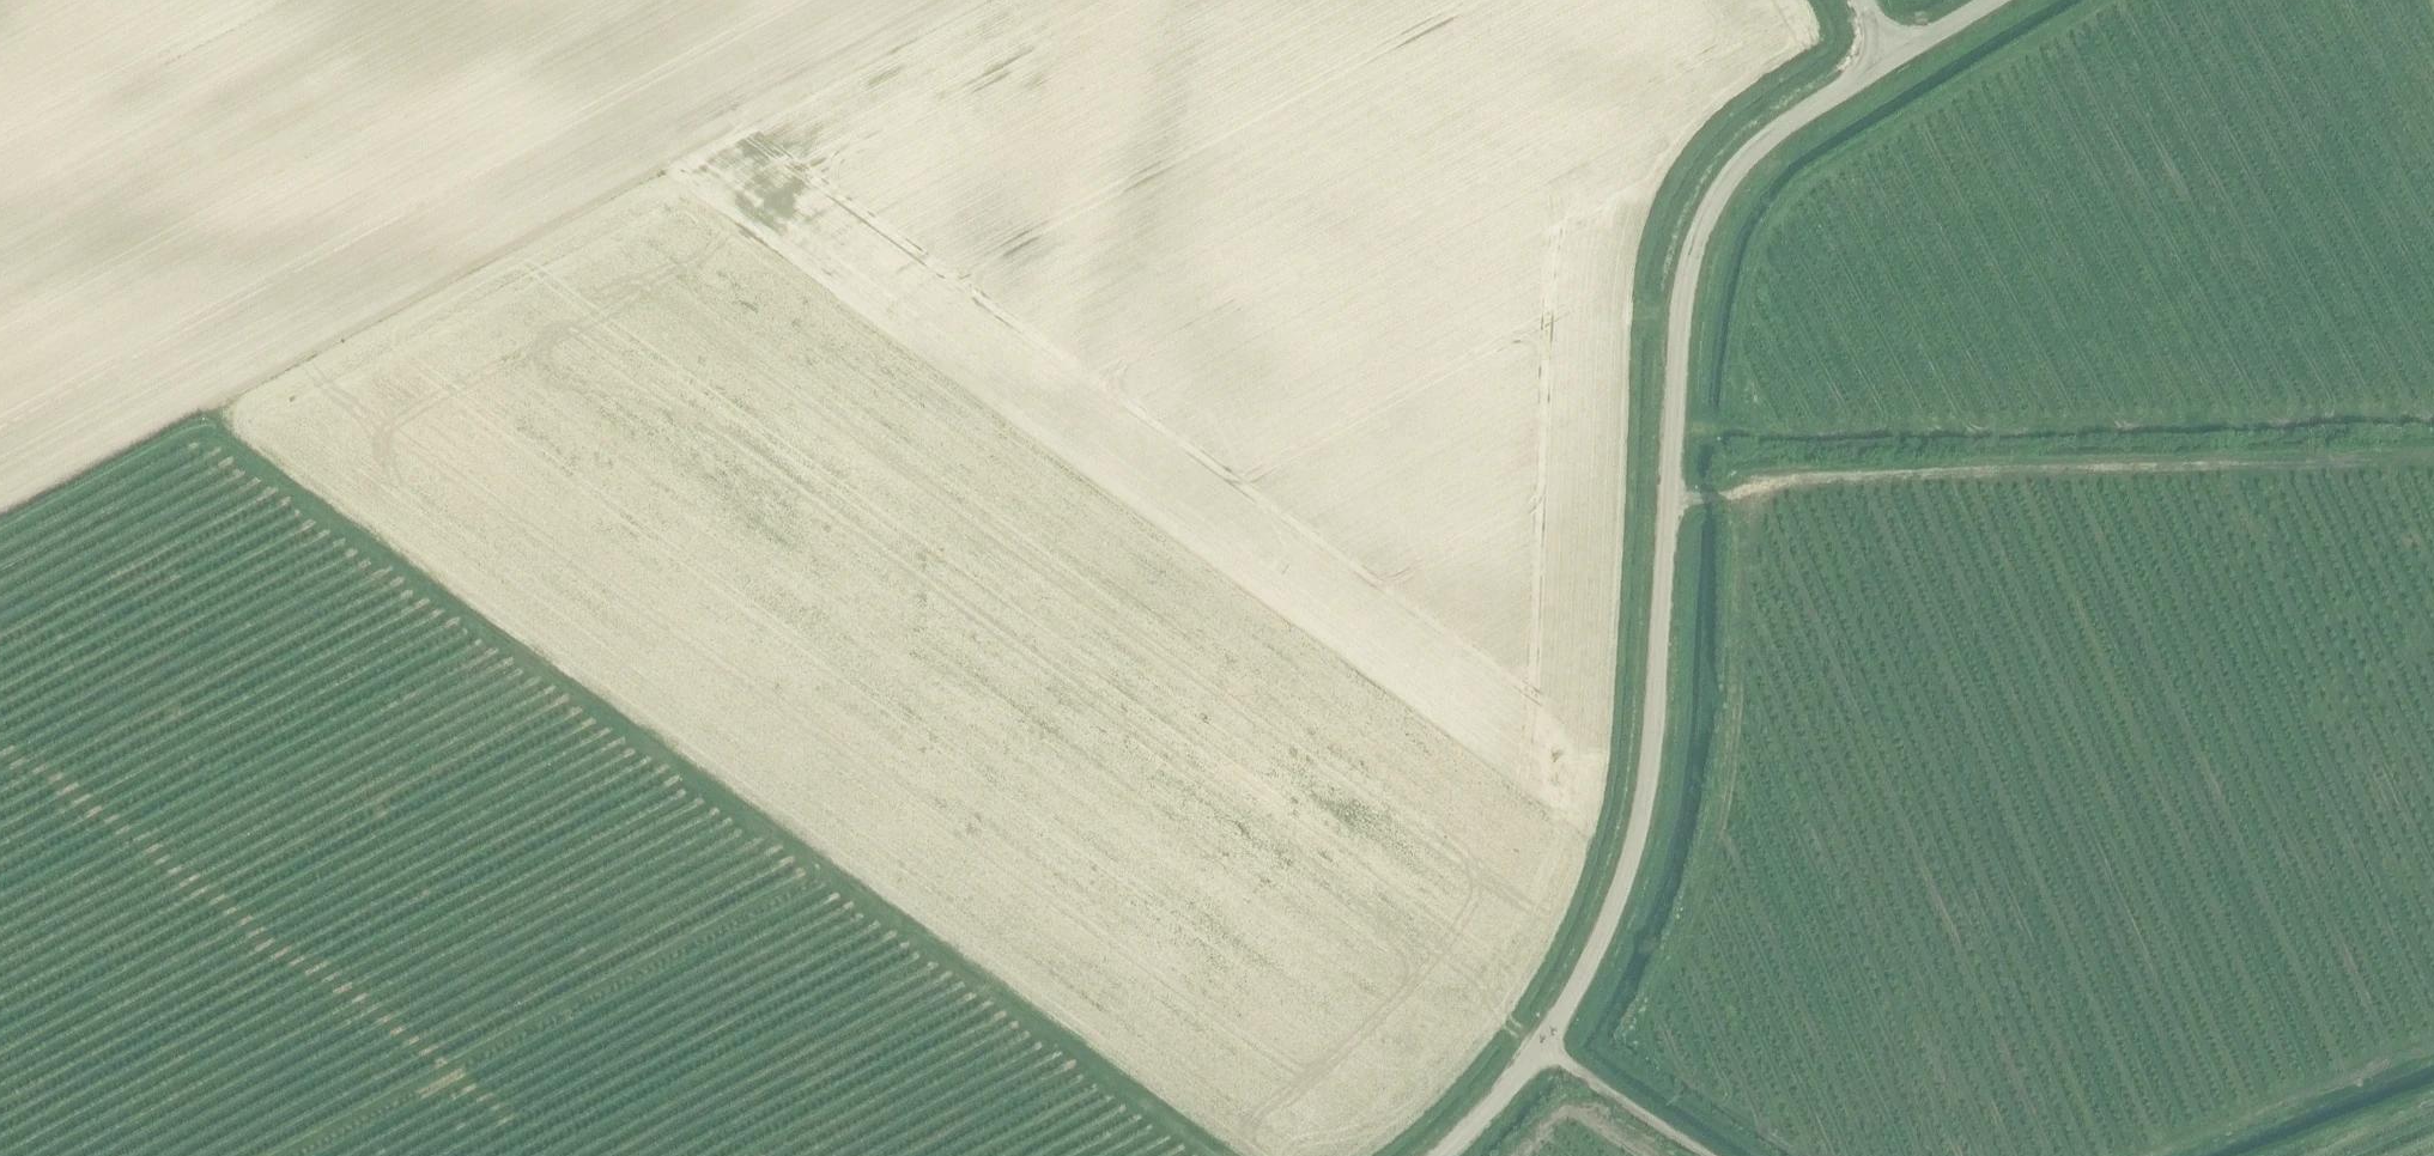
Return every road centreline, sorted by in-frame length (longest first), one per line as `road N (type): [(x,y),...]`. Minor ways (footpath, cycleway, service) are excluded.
road 1 (unclassified): [(1445,1155),(1546,1054),(1633,891),(1661,751),(1678,339),(1702,235),(1770,138),(1900,52)]

